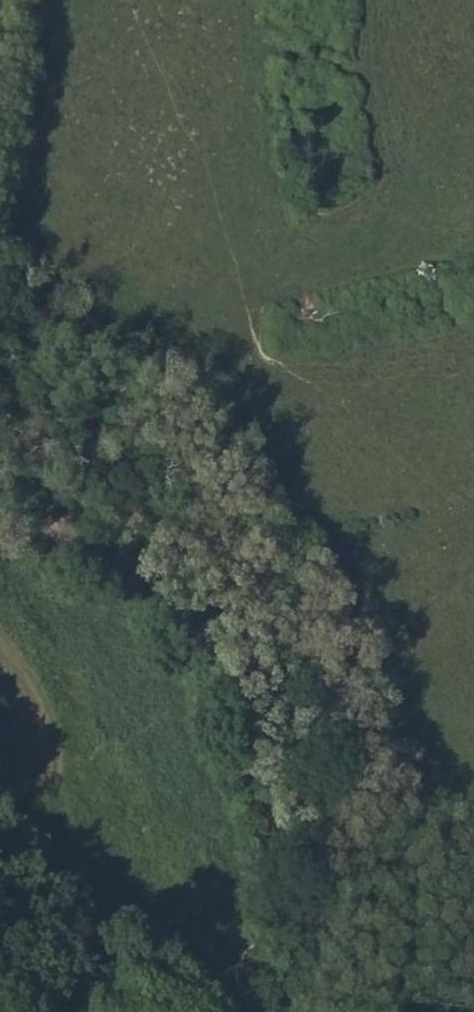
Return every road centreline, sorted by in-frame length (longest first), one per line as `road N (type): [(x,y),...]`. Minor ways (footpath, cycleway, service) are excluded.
road 1 (residential): [(0,683),(26,746),(16,788),(0,805)]

